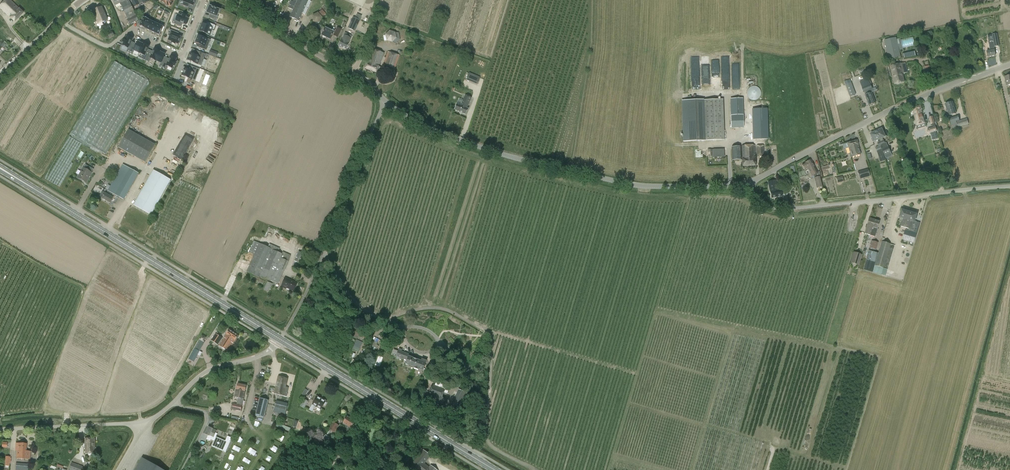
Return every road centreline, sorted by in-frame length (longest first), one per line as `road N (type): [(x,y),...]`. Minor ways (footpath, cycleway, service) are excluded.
road 1 (tertiary): [(750,182),(625,184),(485,149),(387,103)]
road 2 (primary): [(280,339),(0,168)]
road 3 (tertiary): [(750,182),(927,94),(1009,64)]
road 4 (residential): [(750,182),(766,206),(787,209),(1009,186)]
road 5 (unclassified): [(284,333),(387,103)]
road 6 (primary): [(495,469),(280,339)]
road 7 (residential): [(61,17),(105,46),(127,32),(183,56),(206,0)]
road 8 (track): [(434,308),(481,161)]
road 9 (unclassified): [(0,429),(147,421)]
road 10 (tertiary): [(354,75),(230,0)]
road 11 (unclassified): [(169,401),(202,374),(266,353),(280,339)]

